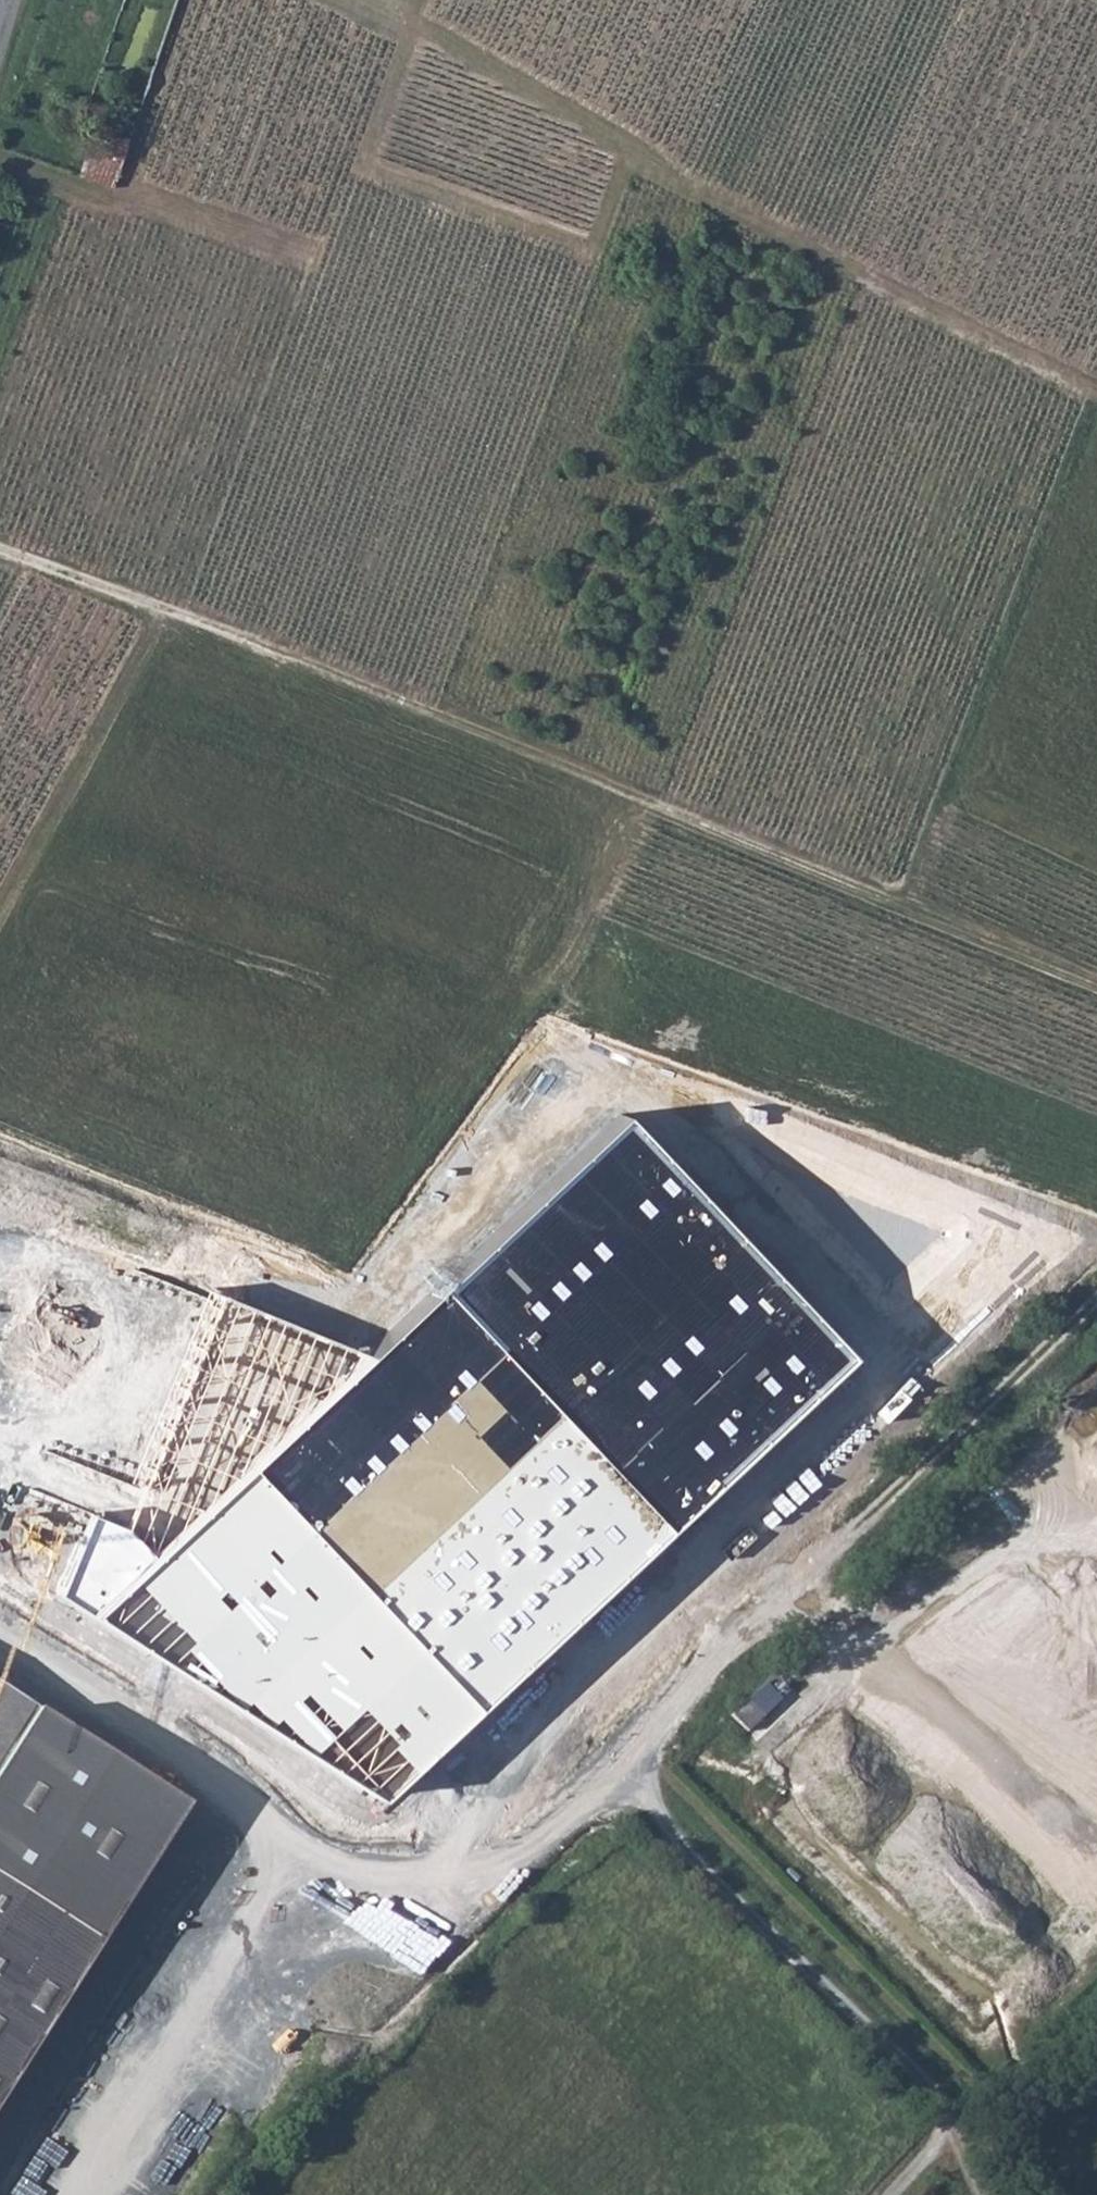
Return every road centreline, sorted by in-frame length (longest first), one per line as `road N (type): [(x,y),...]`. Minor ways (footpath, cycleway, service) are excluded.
road 1 (track): [(769,1597),(903,1490),(1096,1299)]
road 2 (track): [(1032,2194),(942,2110)]

